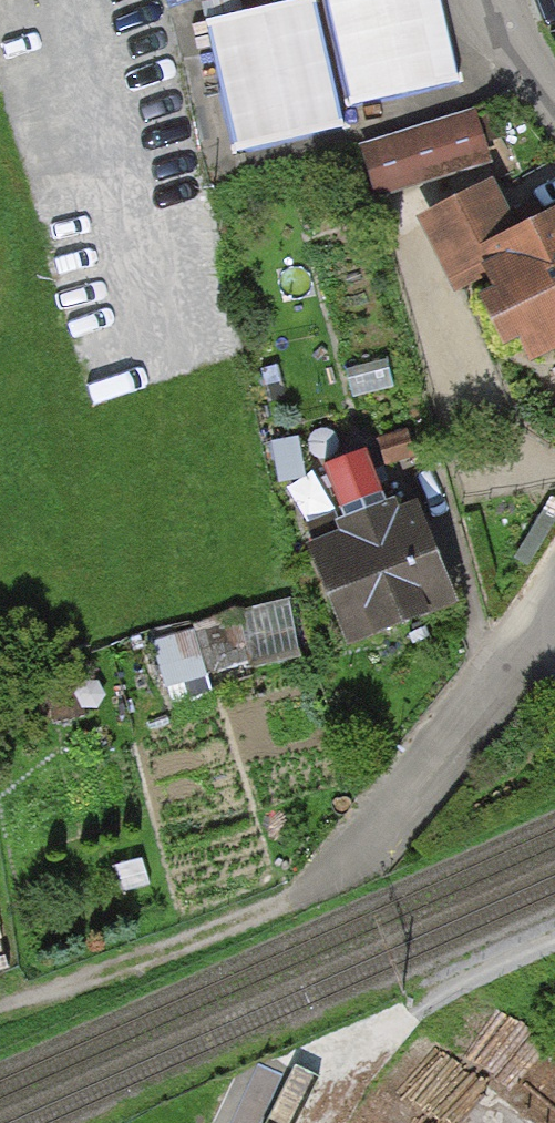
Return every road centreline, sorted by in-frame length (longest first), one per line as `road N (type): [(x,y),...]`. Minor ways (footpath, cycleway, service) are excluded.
road 1 (track): [(340,857),(261,908),(0,1013)]
road 2 (residential): [(340,857),(449,734),(554,588)]

